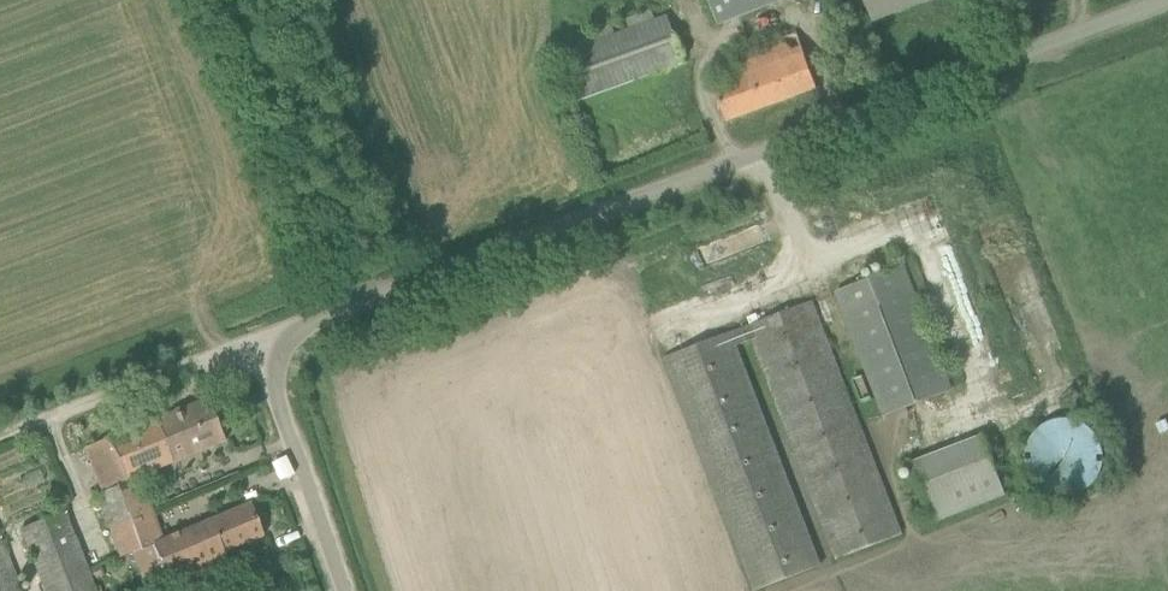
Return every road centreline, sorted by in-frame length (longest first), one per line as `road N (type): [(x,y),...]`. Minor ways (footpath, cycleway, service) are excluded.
road 1 (unclassified): [(343,590),(257,343),(340,307),(1167,19)]
road 2 (track): [(223,0),(340,307)]
road 3 (track): [(0,440),(257,343)]

